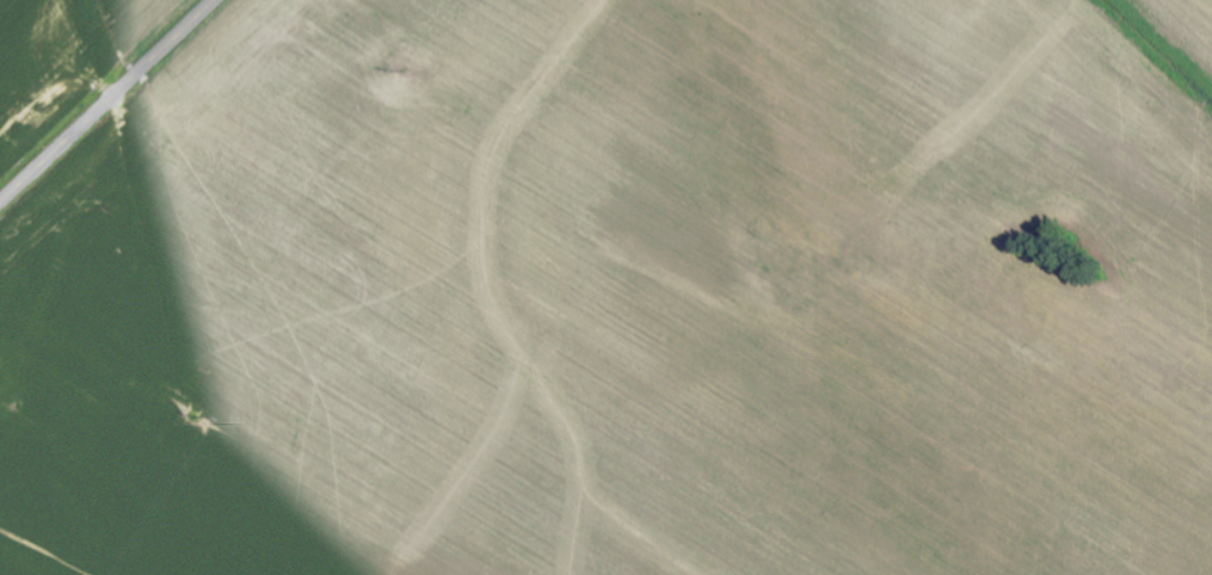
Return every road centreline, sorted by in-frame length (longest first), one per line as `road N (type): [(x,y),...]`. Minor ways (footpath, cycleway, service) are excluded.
road 1 (tertiary): [(0,201),(214,0)]

